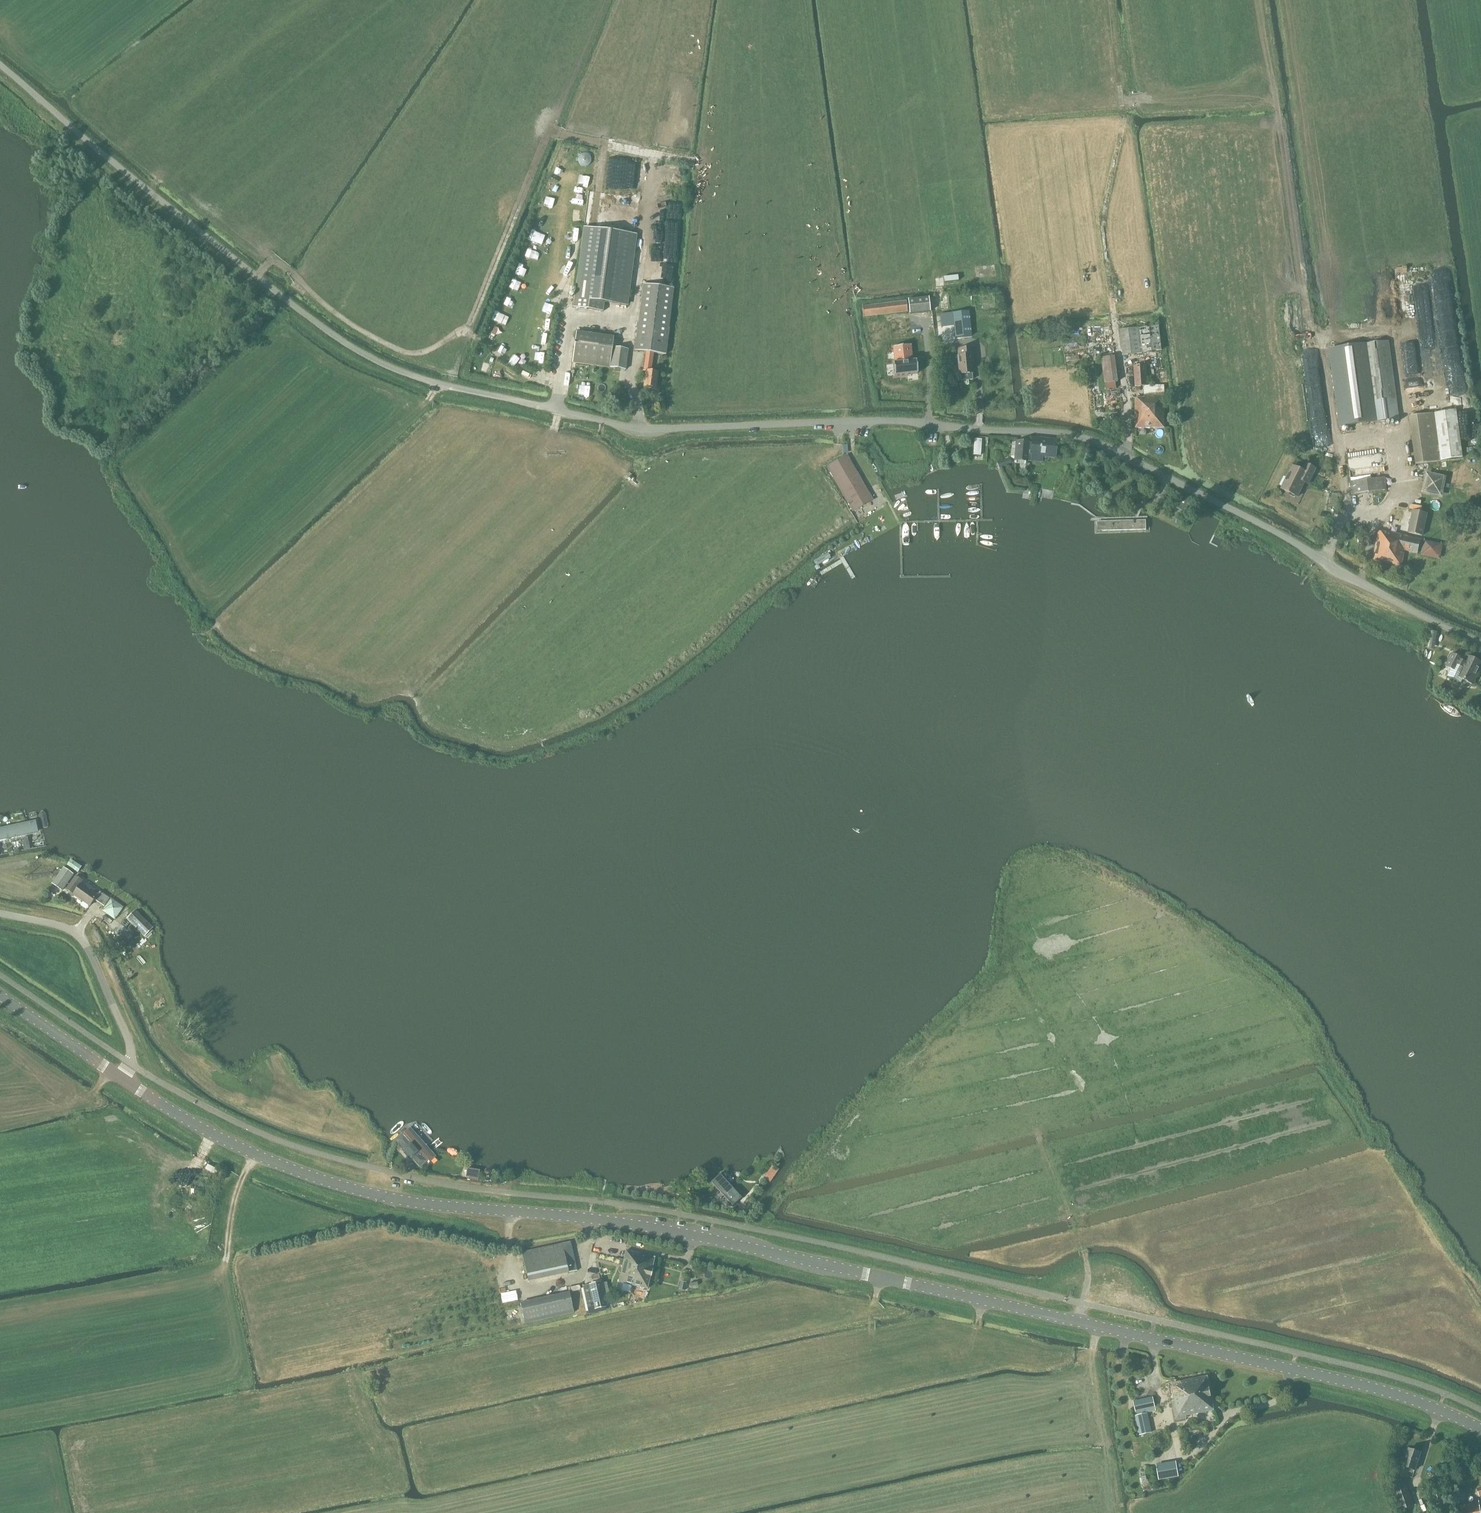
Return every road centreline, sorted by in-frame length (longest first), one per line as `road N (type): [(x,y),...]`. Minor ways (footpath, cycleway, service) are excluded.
road 1 (tertiary): [(1480,1429),(1358,1384),(685,1232),(363,1193),(254,1154),(126,1080)]
road 2 (unclassified): [(1480,642),(1087,440),(883,421),(640,430),(554,411)]
road 3 (track): [(554,411),(407,374),(337,339),(0,64)]
road 4 (track): [(557,412),(559,379),(528,375),(468,330),(420,354),(403,353),(356,330),(273,260),(258,277)]
road 5 (track): [(1121,89),(1125,124),(1105,226),(1128,457)]
road 6 (track): [(468,330),(551,131),(699,163)]
road 7 (track): [(0,1309),(223,1268),(232,1212),(254,1154)]
road 8 (residential): [(126,1080),(131,1042),(84,941),(0,912)]
road 9 (tertiary): [(126,1080),(0,997)]

